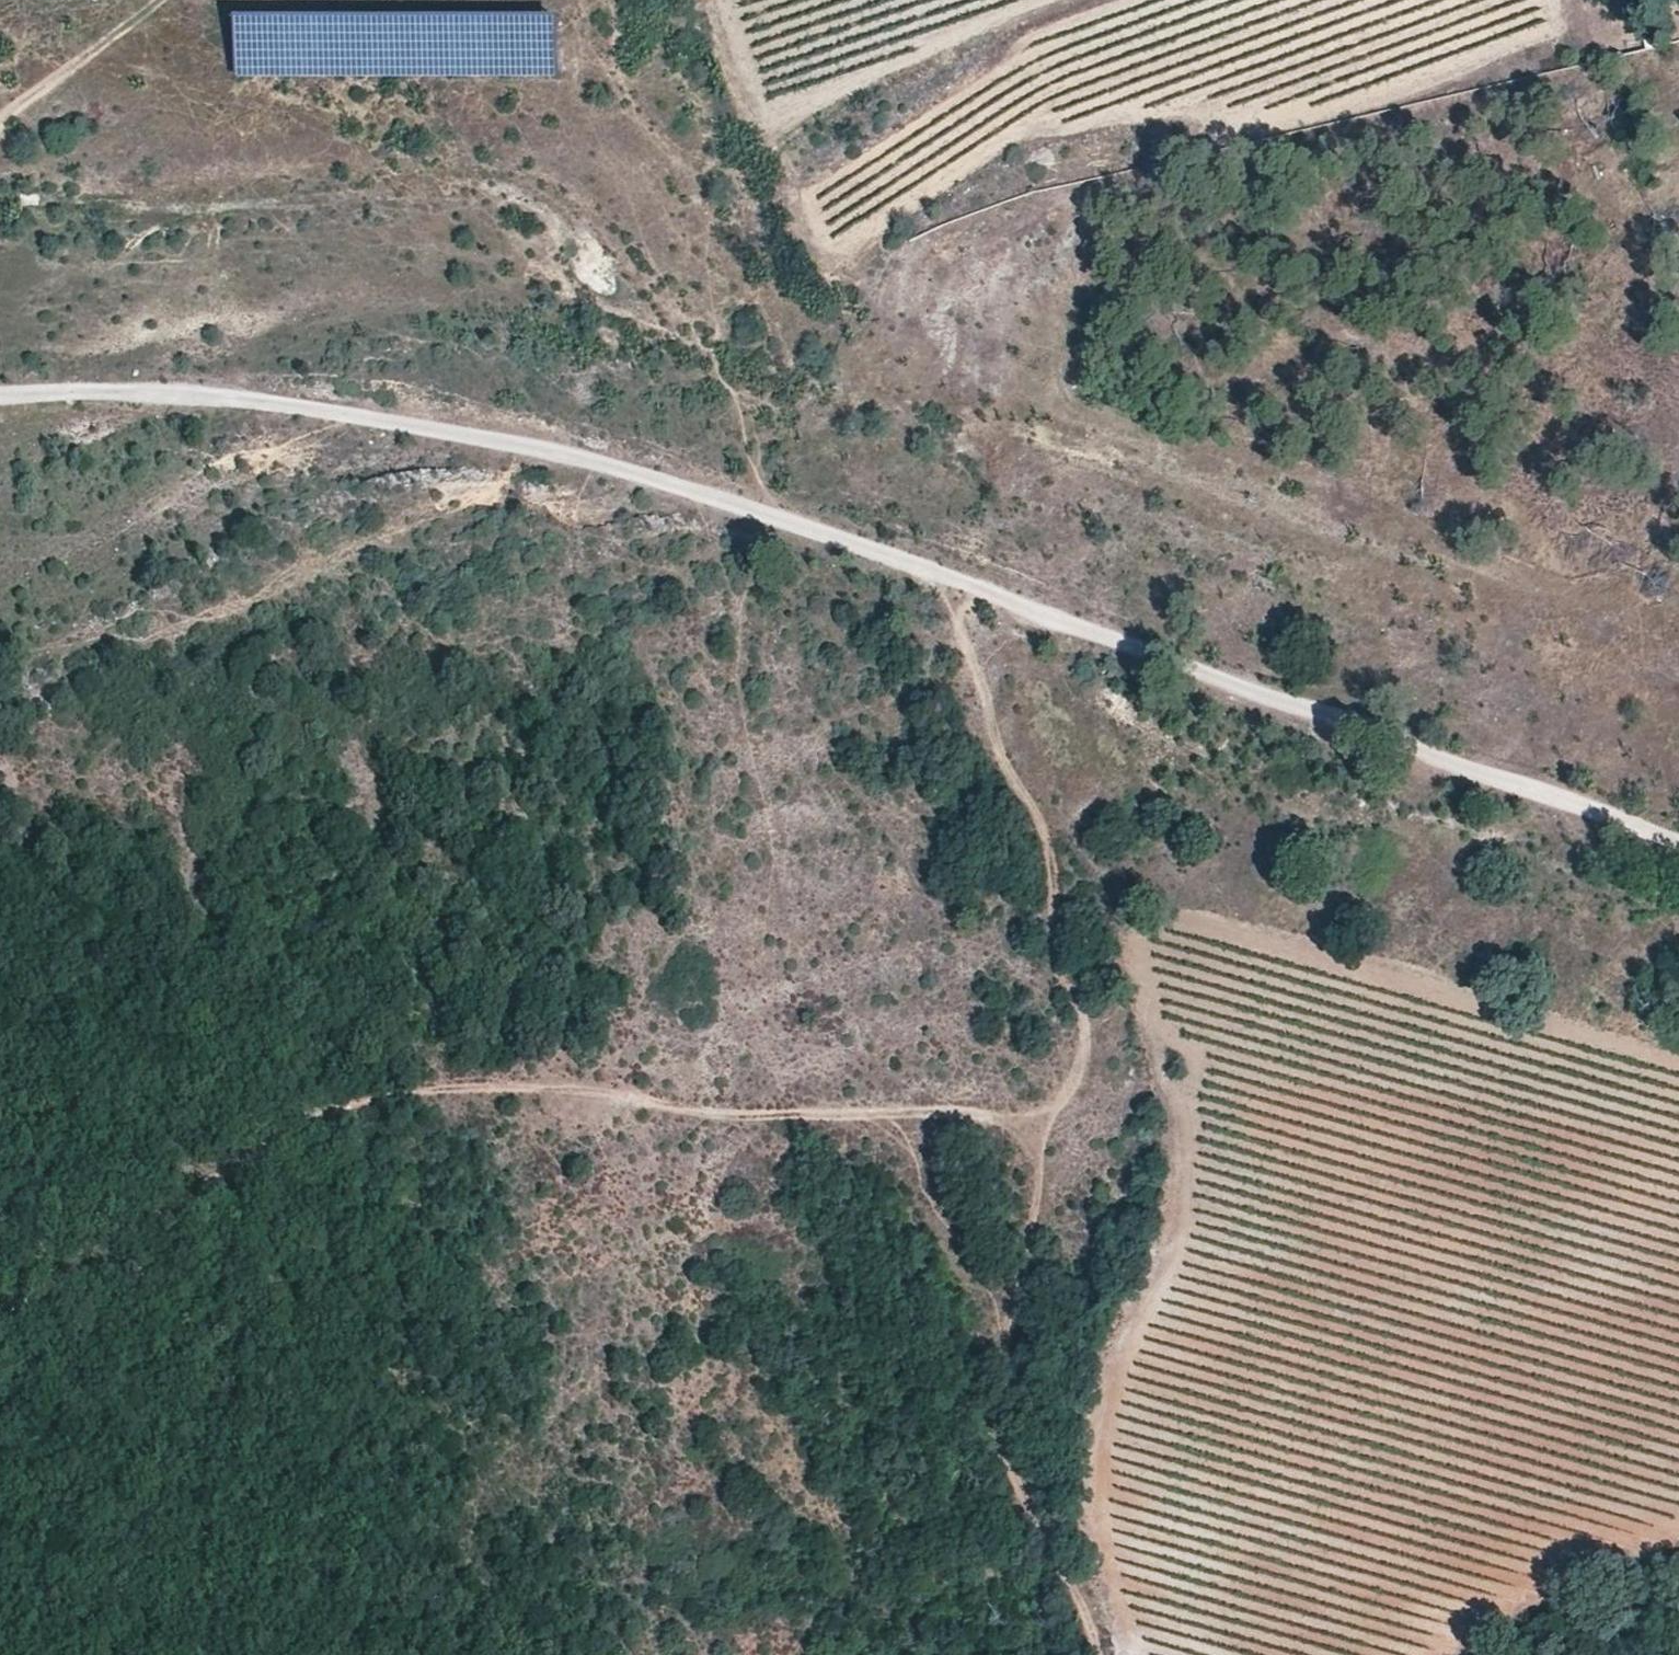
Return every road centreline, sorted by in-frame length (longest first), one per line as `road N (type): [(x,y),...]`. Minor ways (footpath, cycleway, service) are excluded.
road 1 (track): [(1009,601),(760,515),(517,450),(274,406),(0,394)]
road 2 (track): [(1678,845),(1009,601)]

